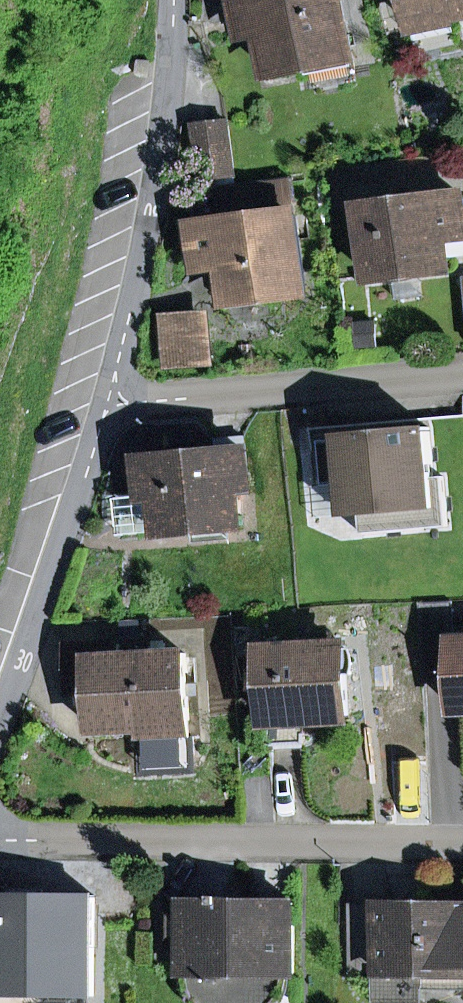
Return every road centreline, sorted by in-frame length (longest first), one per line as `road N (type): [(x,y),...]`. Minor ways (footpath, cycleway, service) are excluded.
road 1 (residential): [(0,838),(462,846)]
road 2 (residential): [(109,403),(156,195),(175,0)]
road 3 (residential): [(109,403),(462,376)]
road 4 (residential): [(0,718),(109,403)]

